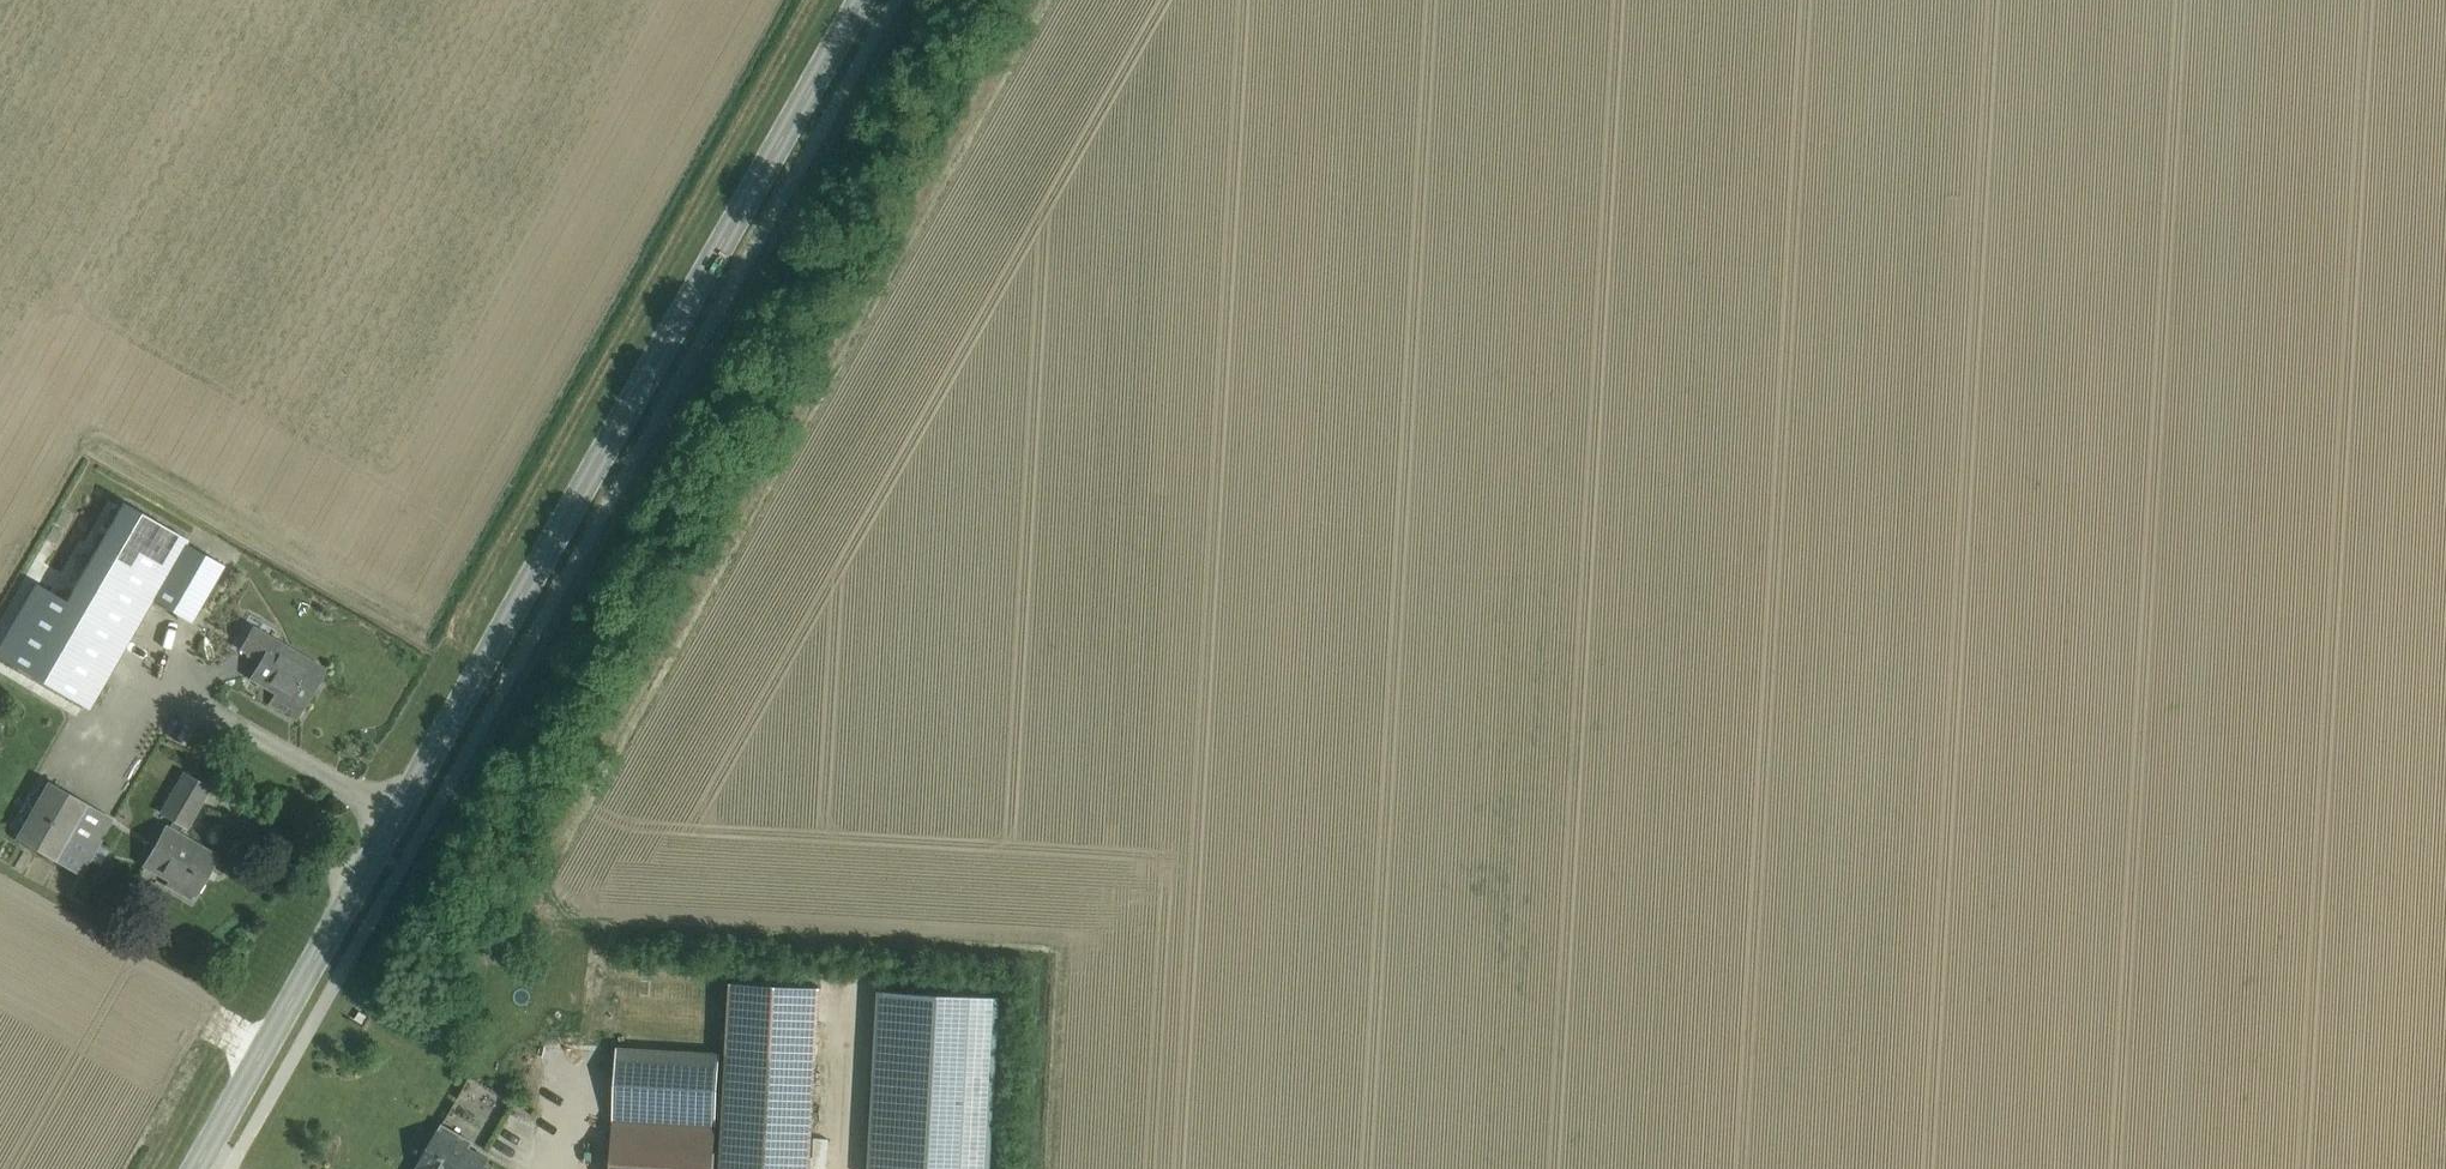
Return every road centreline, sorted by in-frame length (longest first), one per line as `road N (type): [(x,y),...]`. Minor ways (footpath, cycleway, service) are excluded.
road 1 (tertiary): [(195,1168),(858,0)]

